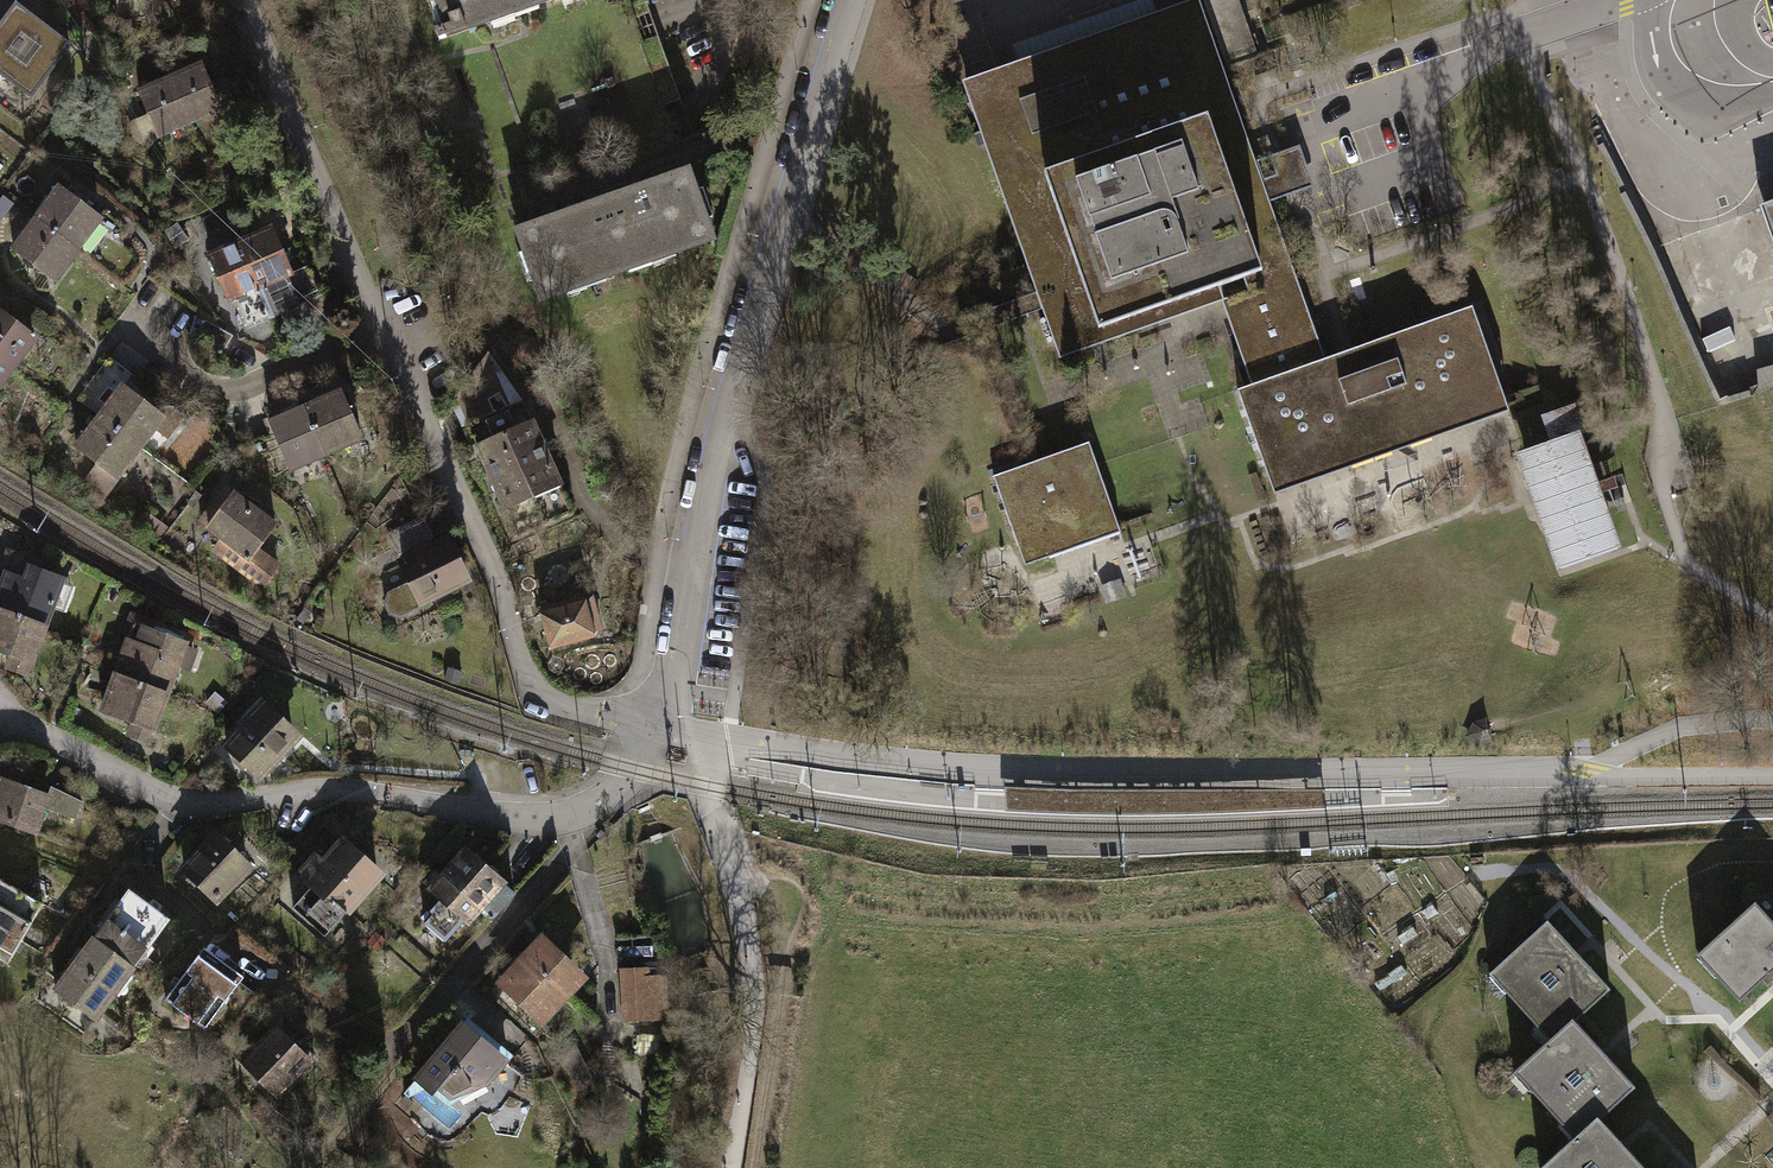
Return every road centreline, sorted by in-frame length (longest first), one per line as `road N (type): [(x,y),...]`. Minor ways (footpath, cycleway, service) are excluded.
road 1 (residential): [(235,0),(495,584),(527,693),(672,733)]
road 2 (residential): [(854,0),(713,468),(672,733)]
road 3 (residential): [(672,733),(595,806),(532,822),(324,789),(171,805),(0,723)]
road 4 (track): [(731,1167),(755,992),(709,800)]

